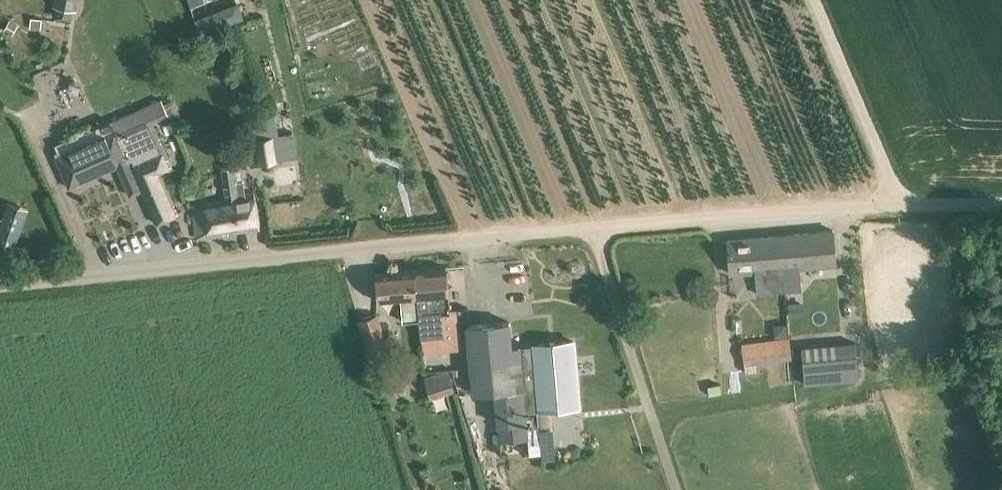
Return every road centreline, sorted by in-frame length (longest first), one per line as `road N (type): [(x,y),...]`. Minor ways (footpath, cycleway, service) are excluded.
road 1 (unclassified): [(593,224),(0,286)]
road 2 (unclassified): [(906,205),(593,224)]
road 3 (unclassified): [(679,489),(593,224)]
road 4 (unclassified): [(906,205),(816,0)]

